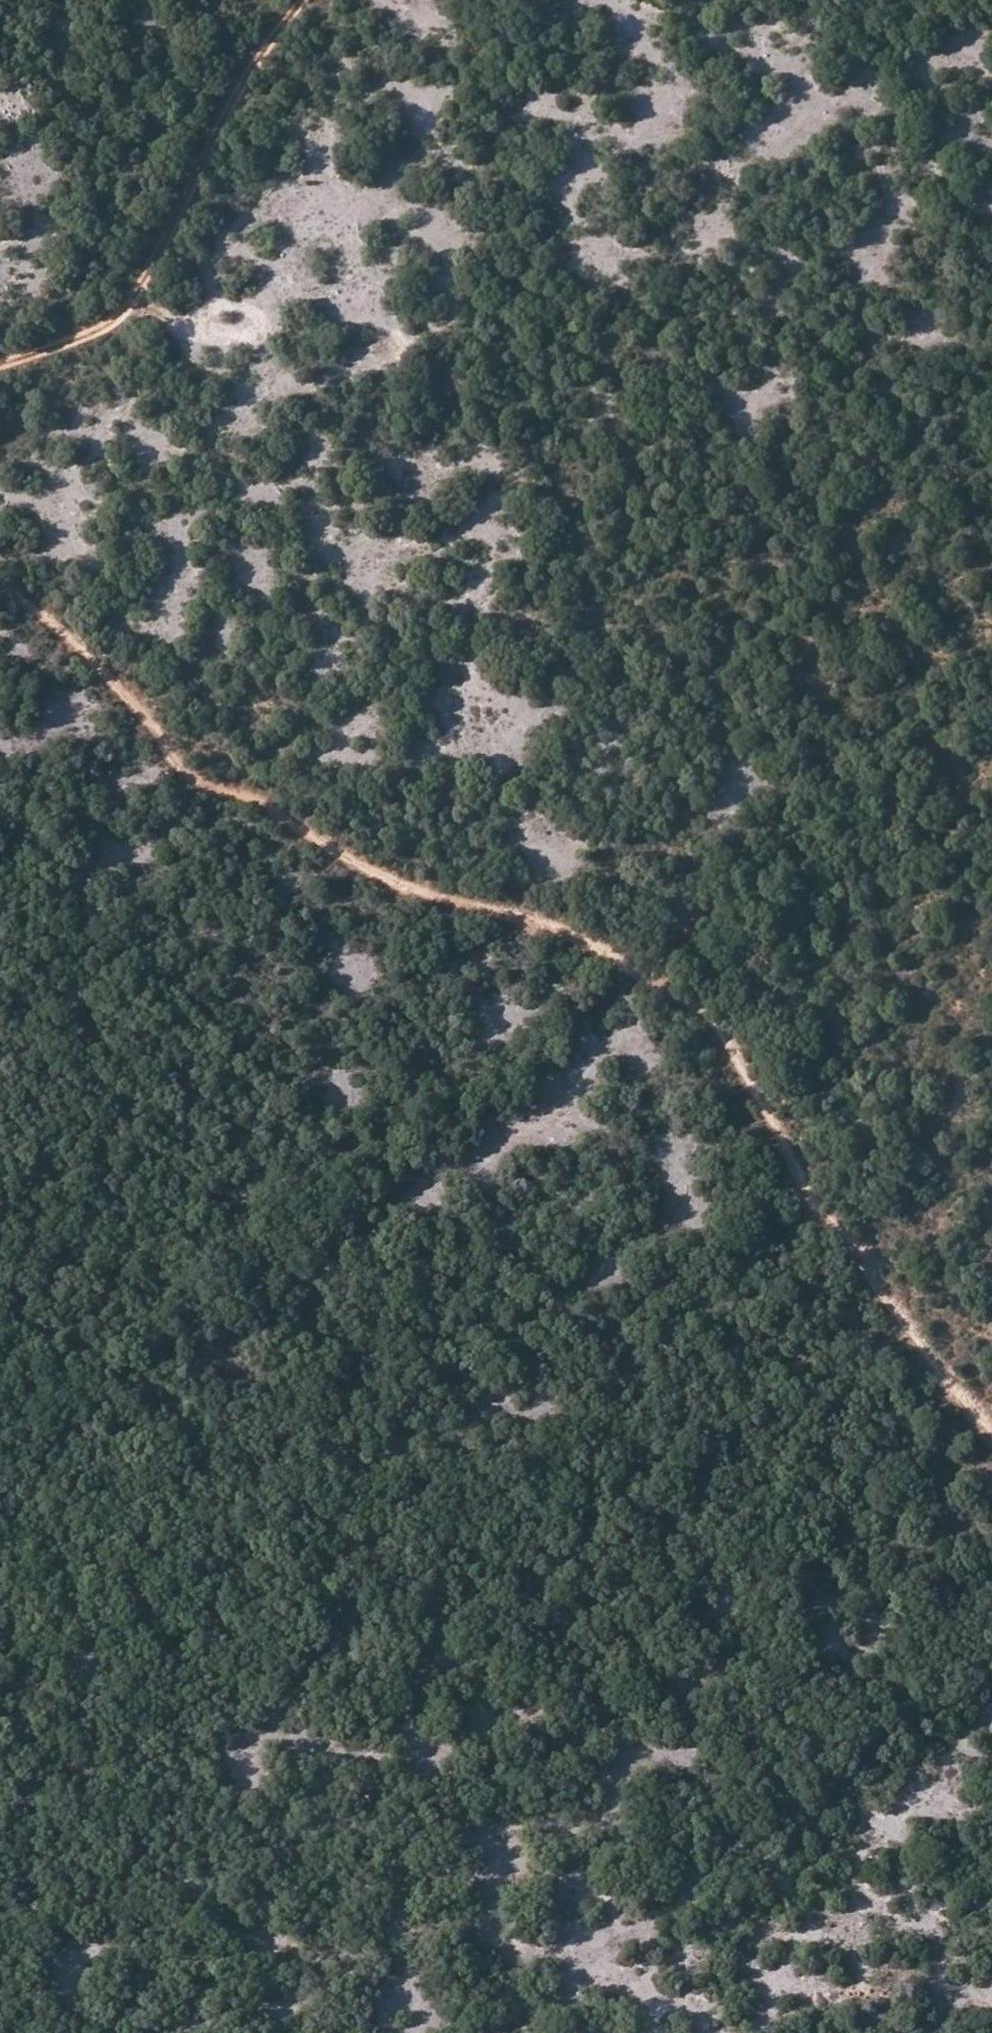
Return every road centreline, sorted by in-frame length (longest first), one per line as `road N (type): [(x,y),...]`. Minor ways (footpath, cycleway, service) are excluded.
road 1 (track): [(0,365),(75,343),(123,314),(250,73),(307,0)]

